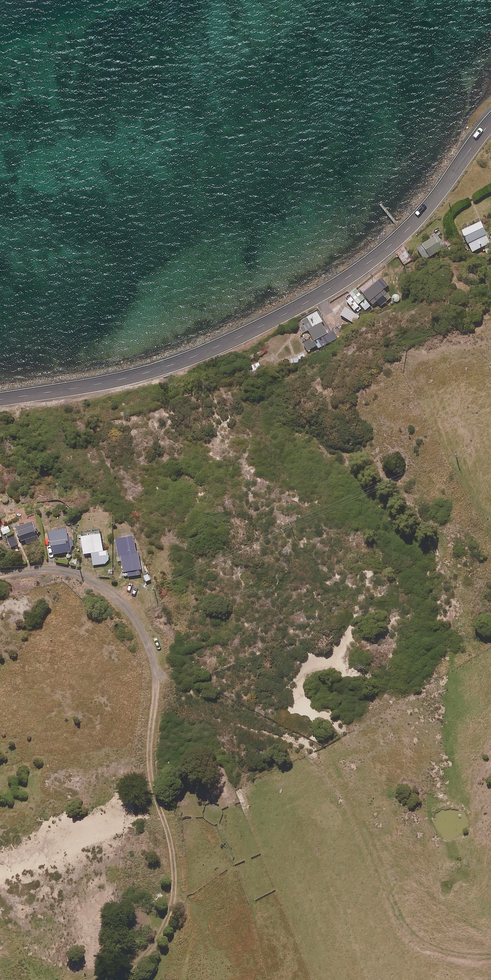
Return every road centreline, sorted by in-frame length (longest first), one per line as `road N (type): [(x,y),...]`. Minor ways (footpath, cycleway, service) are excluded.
road 1 (secondary): [(490,124),(398,240),(306,303),(158,369),(0,399)]
road 2 (residential): [(0,576),(72,571),(110,590),(137,623),(154,668),(150,774),(173,846),(177,891),(147,953),(113,979)]

